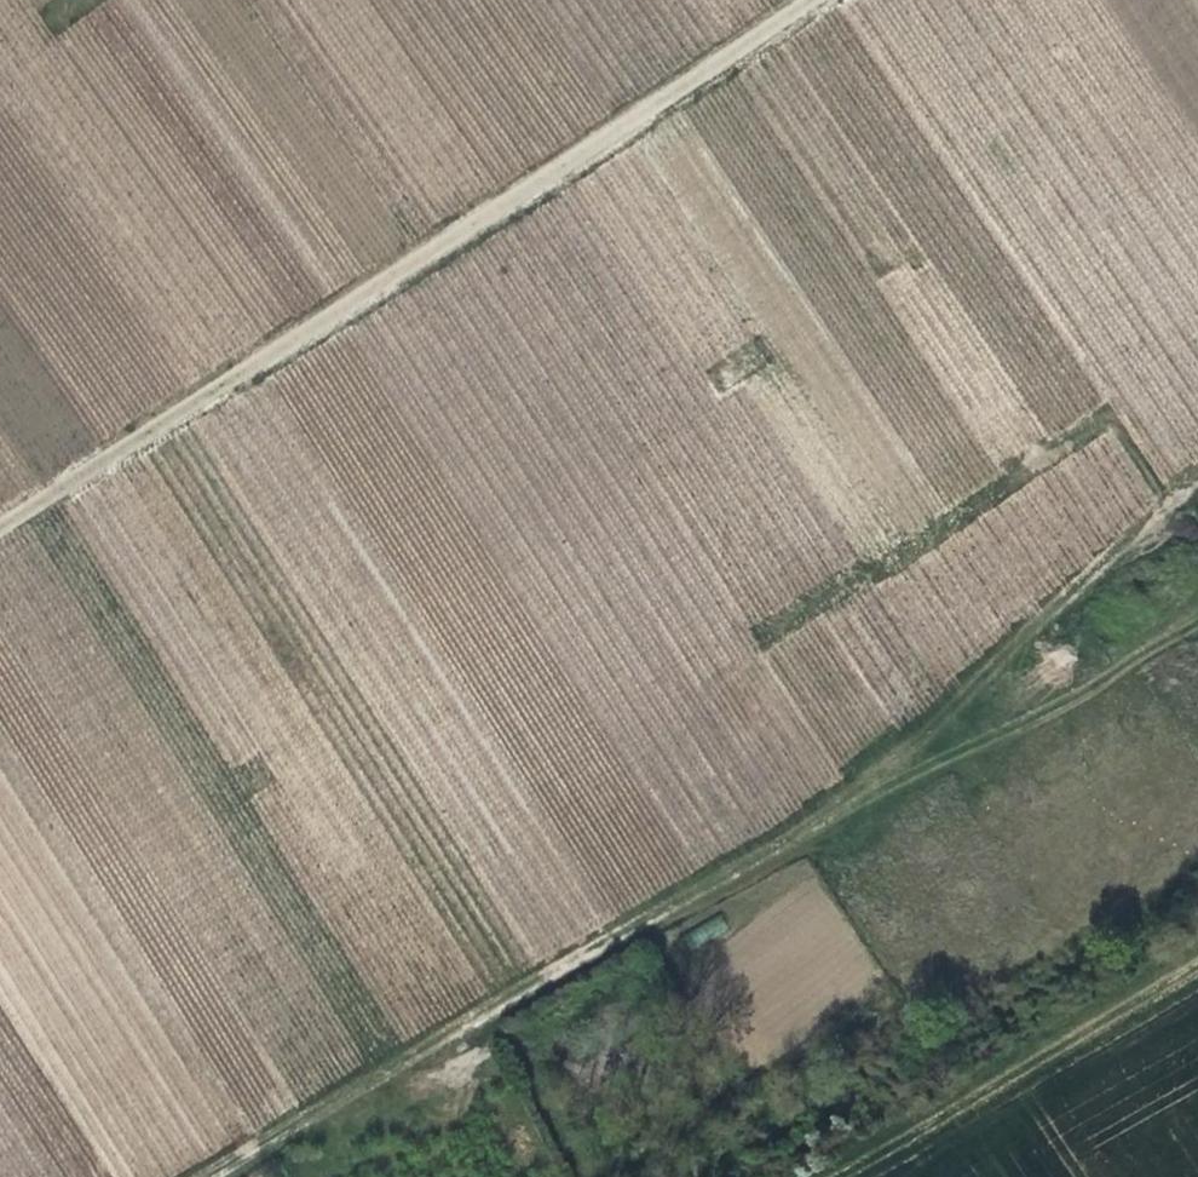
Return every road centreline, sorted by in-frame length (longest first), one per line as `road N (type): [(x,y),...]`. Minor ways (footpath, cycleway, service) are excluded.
road 1 (track): [(808,0),(0,526)]
road 2 (track): [(1197,966),(839,1176)]

